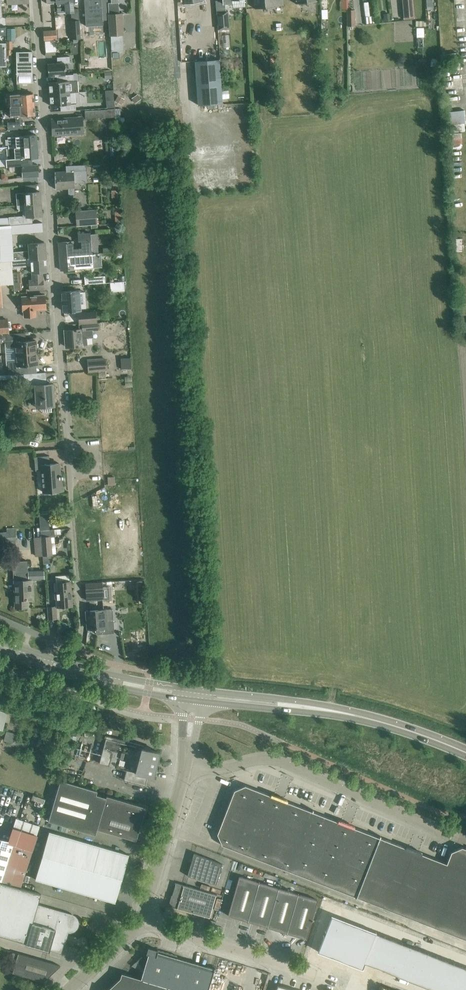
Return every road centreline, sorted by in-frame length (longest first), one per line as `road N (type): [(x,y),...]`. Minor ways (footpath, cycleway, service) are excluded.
road 1 (residential): [(67,444),(35,0)]
road 2 (unclassified): [(465,842),(281,761),(185,767)]
road 3 (secondary): [(193,690),(95,671),(0,639)]
road 4 (unclassified): [(324,981),(143,919)]
road 5 (secondary): [(0,650),(181,700)]
road 6 (secondary): [(359,717),(193,690)]
road 7 (unclassified): [(143,919),(185,767)]
road 8 (secondary): [(203,701),(359,717)]

